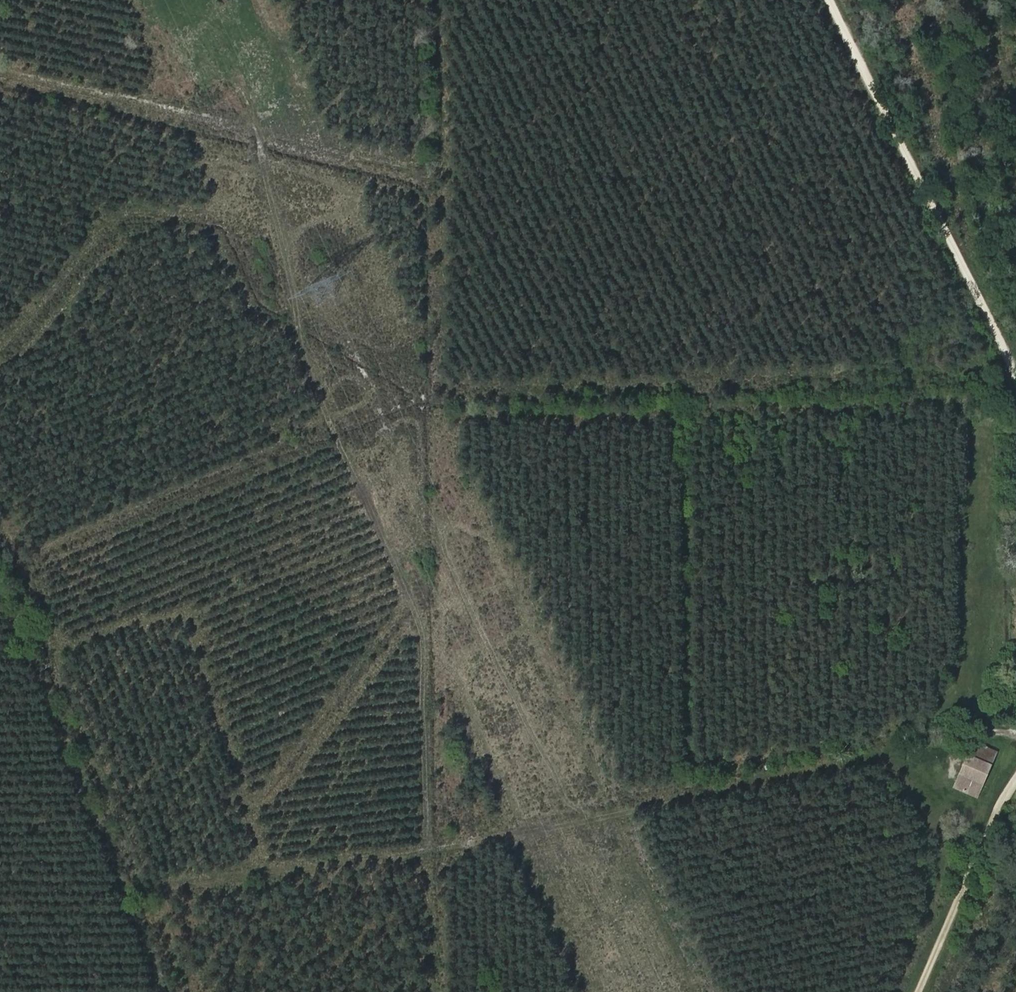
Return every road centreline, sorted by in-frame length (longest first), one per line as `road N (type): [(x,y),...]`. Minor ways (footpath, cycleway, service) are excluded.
road 1 (track): [(829,0),(1015,390)]
road 2 (track): [(1015,799),(931,991)]

